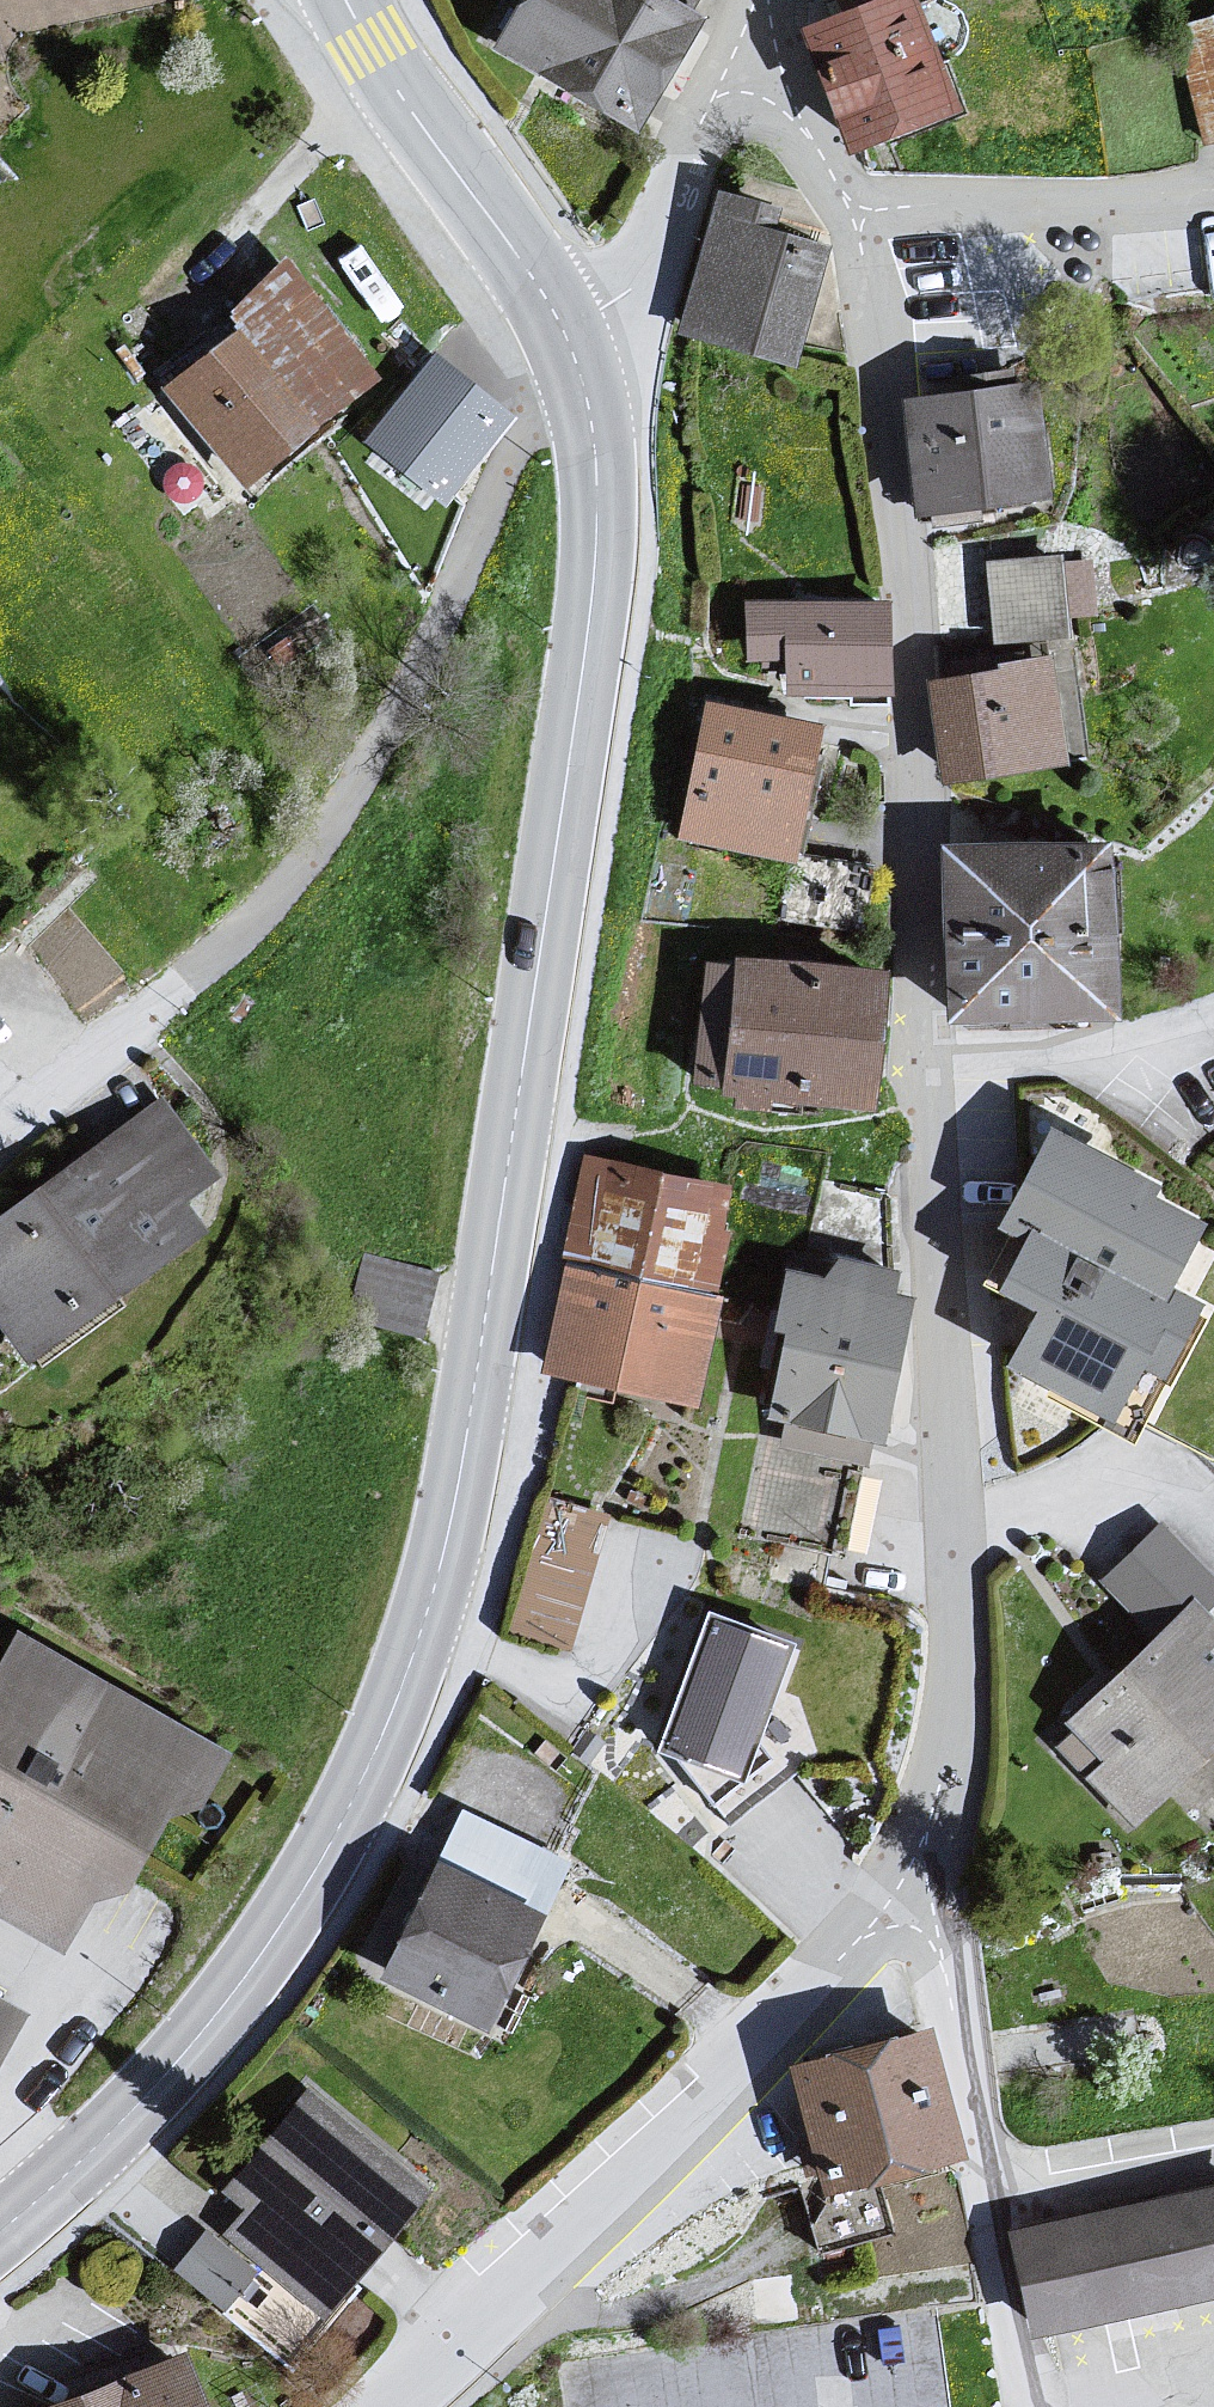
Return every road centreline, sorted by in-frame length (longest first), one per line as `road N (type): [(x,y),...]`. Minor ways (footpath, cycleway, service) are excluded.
road 1 (secondary): [(0,2230),(148,2095),(238,1987),(338,1832),(431,1605),(482,1341),(592,592),(598,456),(563,330)]
road 2 (residential): [(853,214),(870,266),(906,621),(913,934),(948,1516),(944,1740),(930,1819),(898,1896)]
road 3 (track): [(585,391),(544,410),(519,447),(440,624),(294,881),(124,1043)]
road 4 (residential): [(898,1896),(805,2008),(393,2406)]
road 5 (residential): [(898,1896),(929,1931),(945,1975),(1019,2406)]
road 6 (secondary): [(563,330),(346,0)]
road 7 (residential): [(1213,194),(853,214)]
road 8 (residential): [(718,100),(660,247),(636,283),(563,330)]
road 9 (residential): [(718,100),(772,123),(817,158),(853,214)]
road 10 (residential): [(0,1138),(124,1043)]

